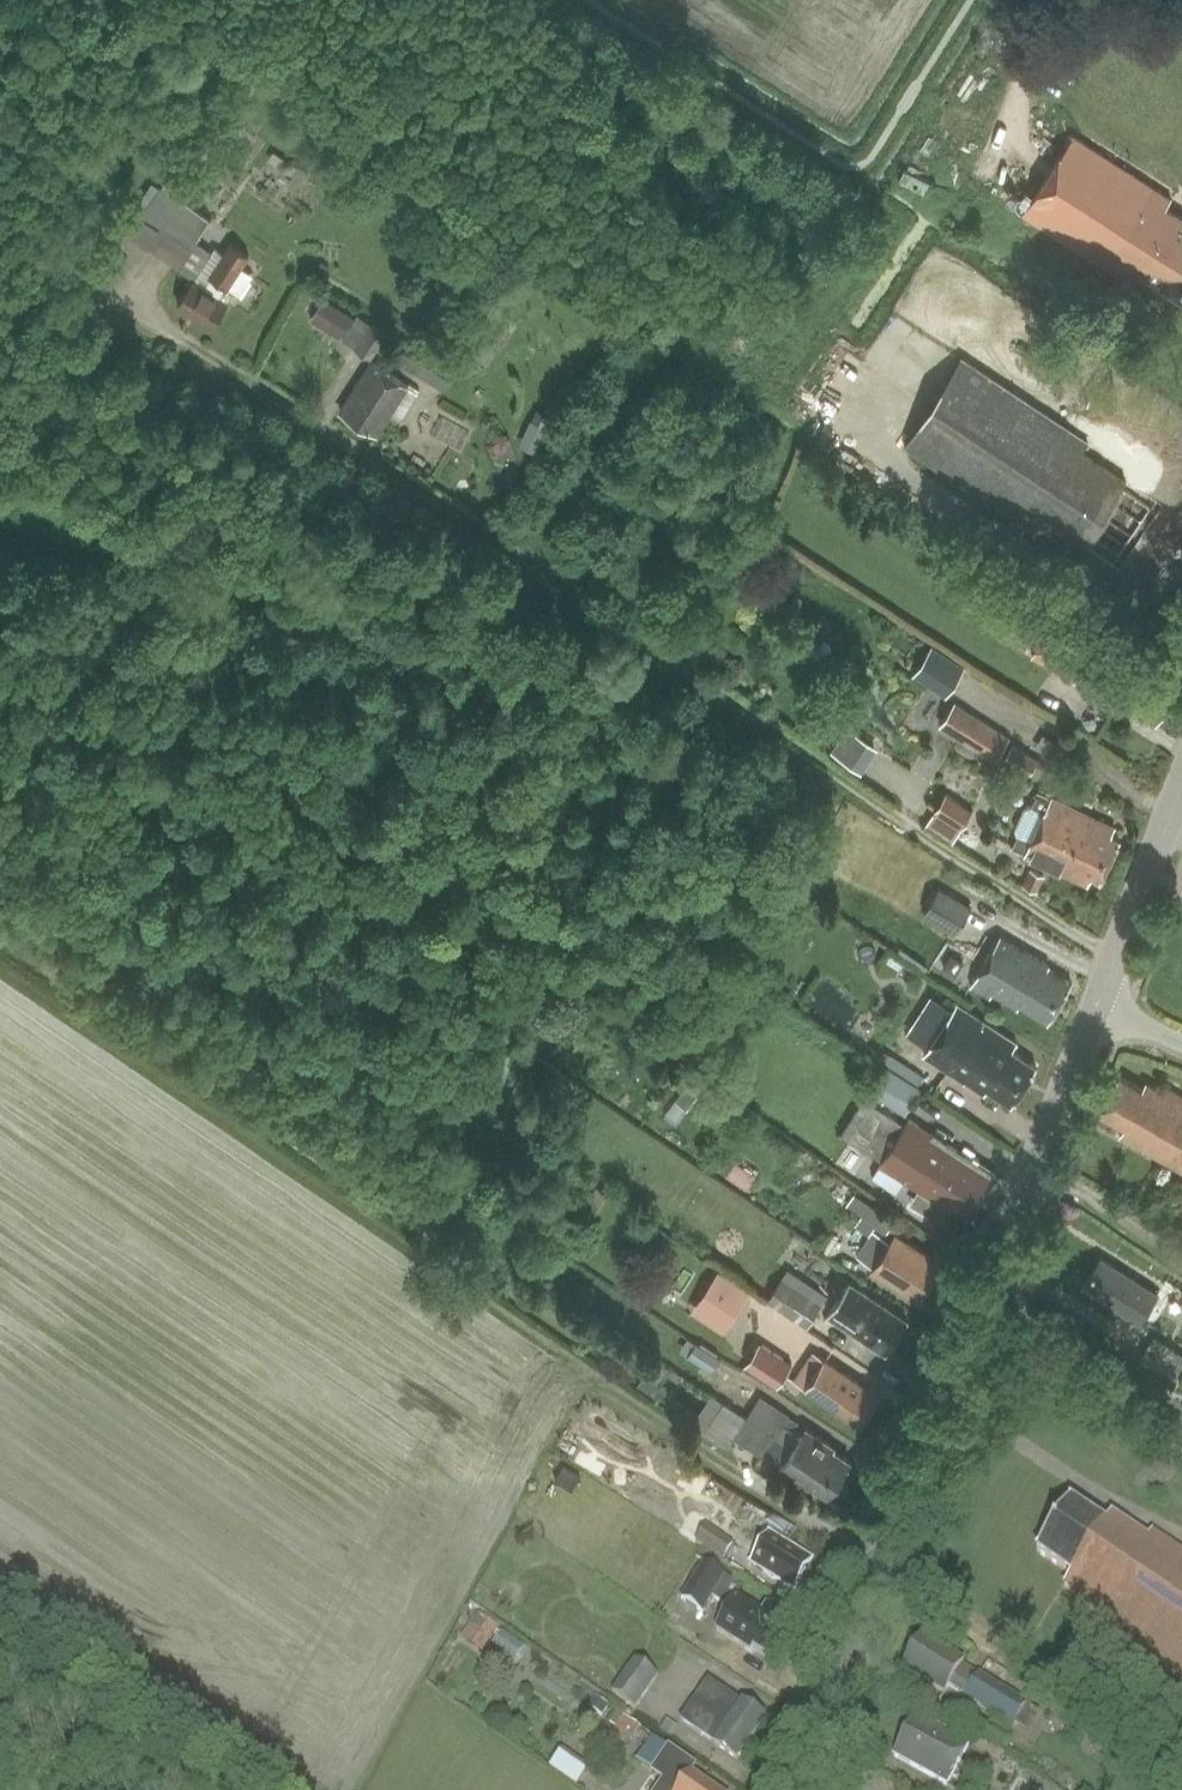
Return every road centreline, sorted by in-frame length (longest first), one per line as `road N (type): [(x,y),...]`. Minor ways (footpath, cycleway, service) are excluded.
road 1 (secondary): [(797,1789),(1098,1009)]
road 2 (residential): [(1118,958),(959,862),(521,554)]
road 3 (secondary): [(1118,958),(1181,791)]

